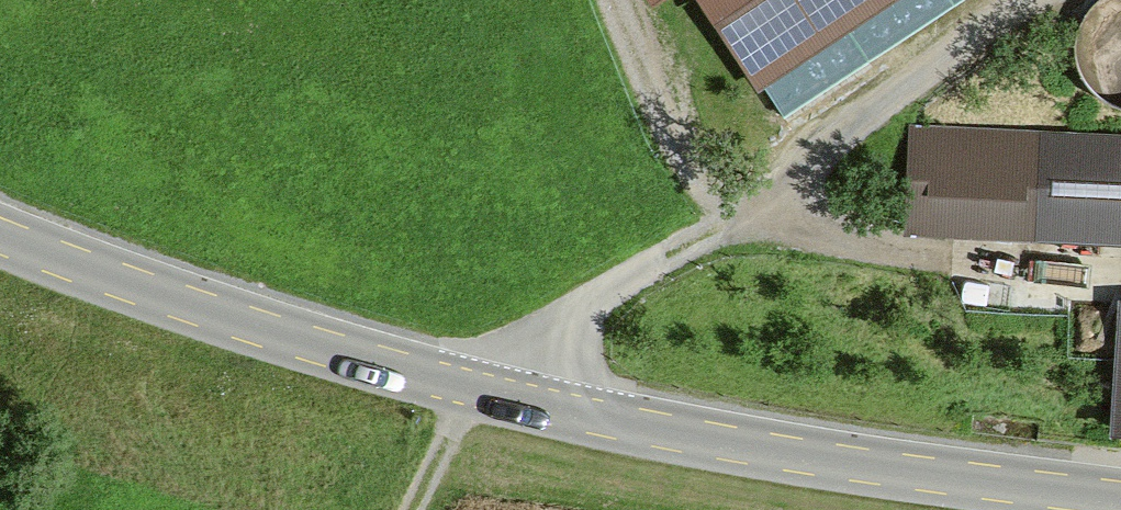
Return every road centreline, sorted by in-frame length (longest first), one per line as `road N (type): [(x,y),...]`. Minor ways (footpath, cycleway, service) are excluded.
road 1 (tertiary): [(0,236),(115,283),(472,395),(868,471),(1120,503)]
road 2 (track): [(1062,292),(774,203),(663,144),(612,0)]
road 3 (track): [(411,509),(472,395)]

